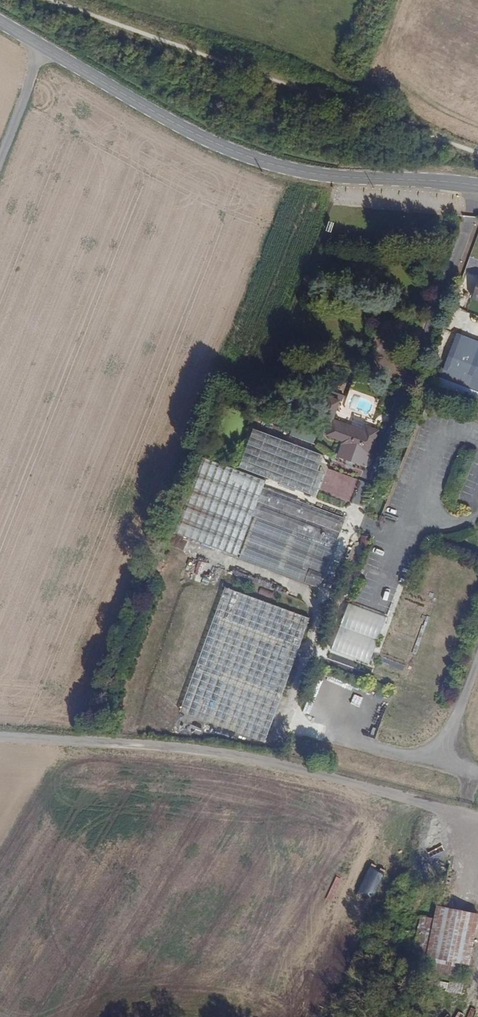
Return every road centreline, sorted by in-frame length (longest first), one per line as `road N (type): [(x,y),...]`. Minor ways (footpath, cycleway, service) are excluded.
road 1 (unclassified): [(0,736),(232,756),(477,819)]
road 2 (tertiary): [(477,185),(339,177),(238,153),(42,45)]

